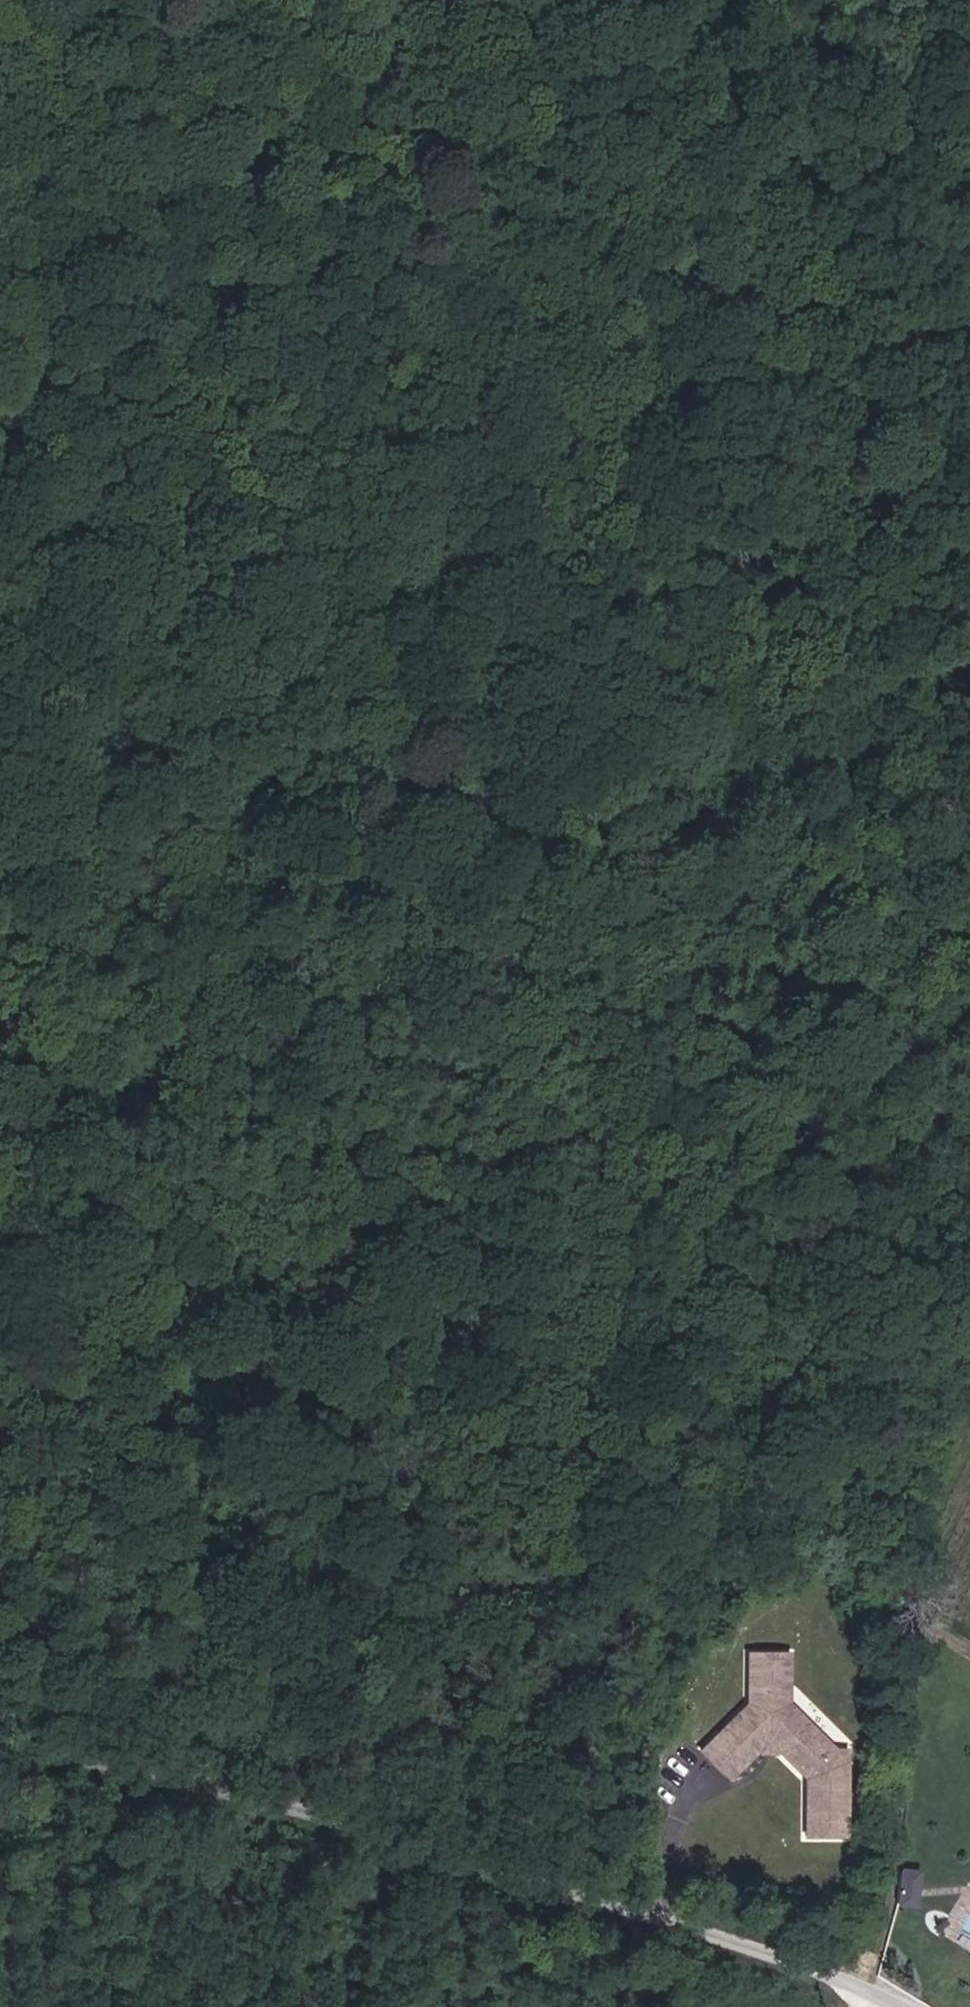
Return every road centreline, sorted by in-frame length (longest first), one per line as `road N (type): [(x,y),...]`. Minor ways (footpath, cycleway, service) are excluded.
road 1 (track): [(426,1856),(403,1757),(318,1665),(175,1544),(131,1373),(143,1191),(264,955),(342,829),(456,722),(410,411),(531,183),(553,0)]
road 2 (unclassified): [(0,1745),(117,1769),(833,1973),(908,2006)]
road 3 (track): [(482,1872),(457,2006)]

